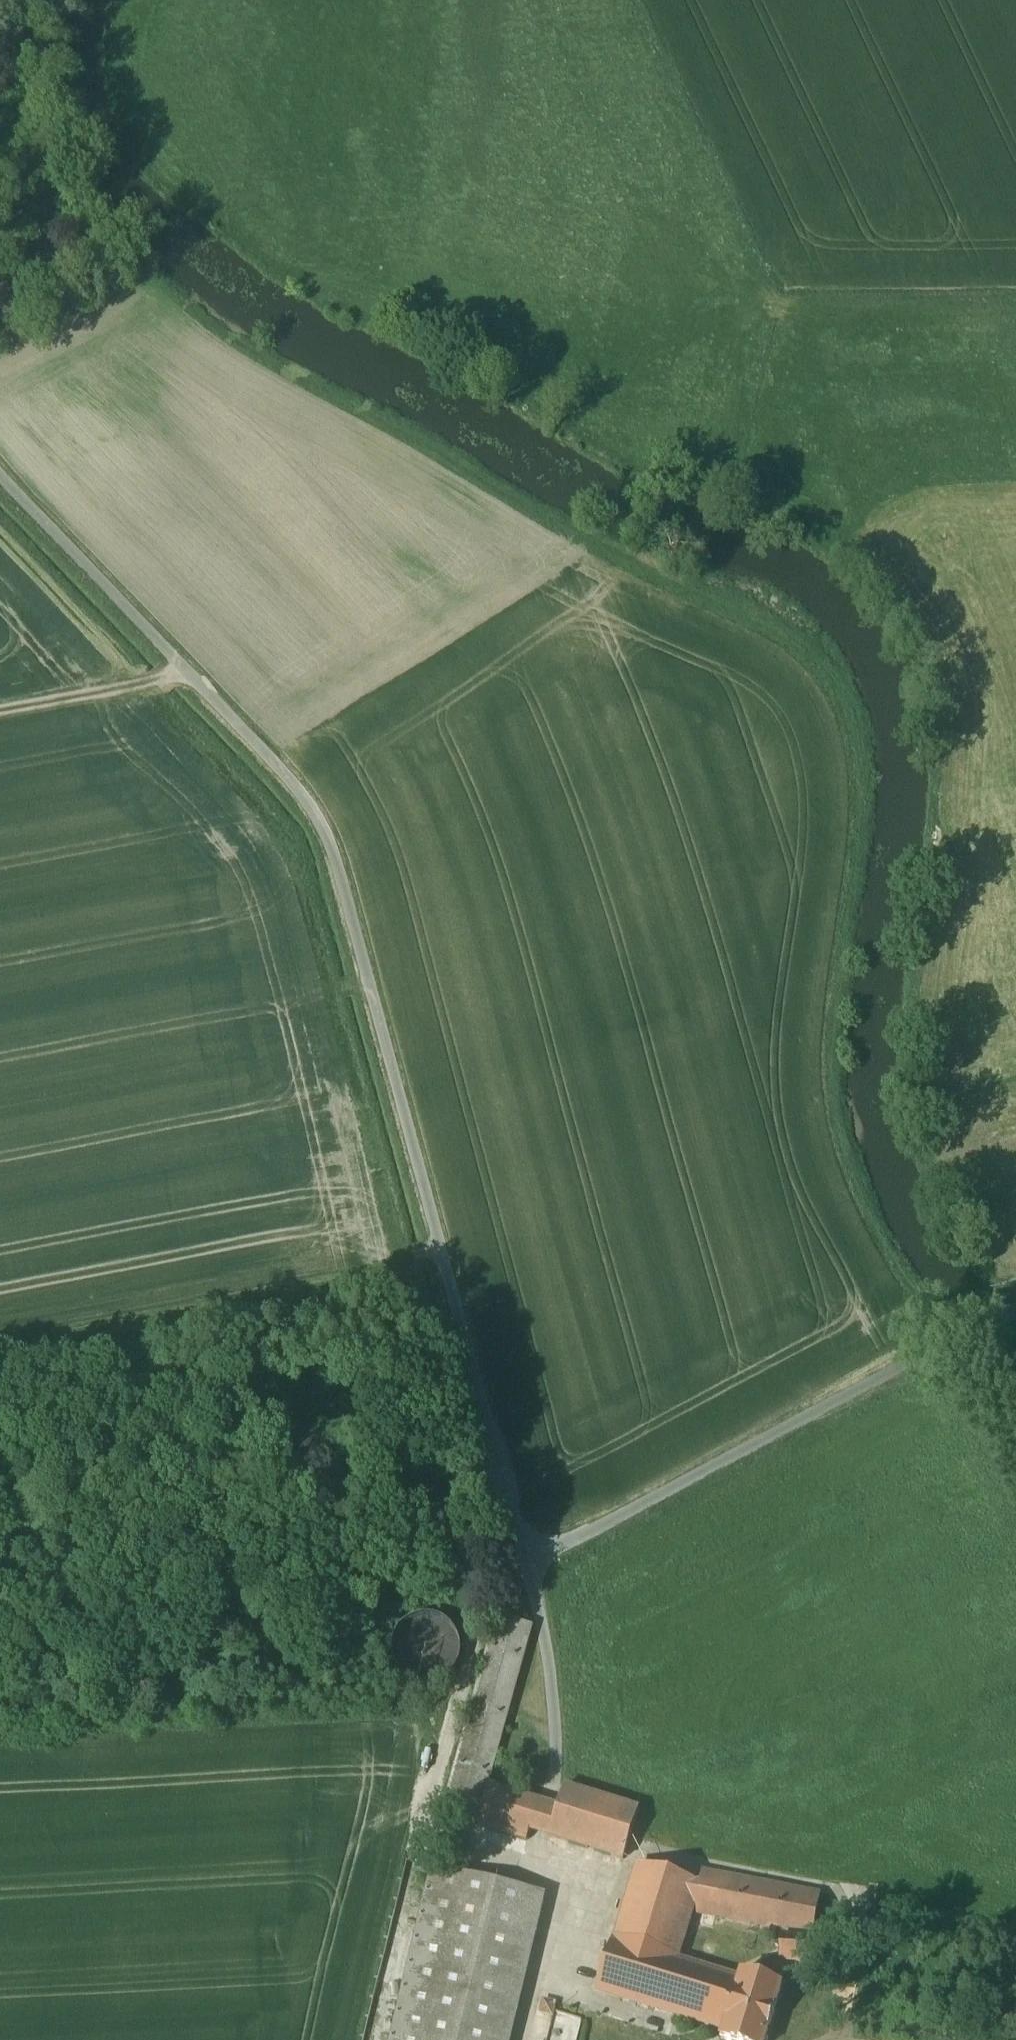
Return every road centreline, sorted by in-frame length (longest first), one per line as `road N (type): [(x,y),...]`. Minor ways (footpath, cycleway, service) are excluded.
road 1 (unclassified): [(1015,1312),(532,1540),(504,1534),(489,1513),(310,868),(256,784),(0,503)]

